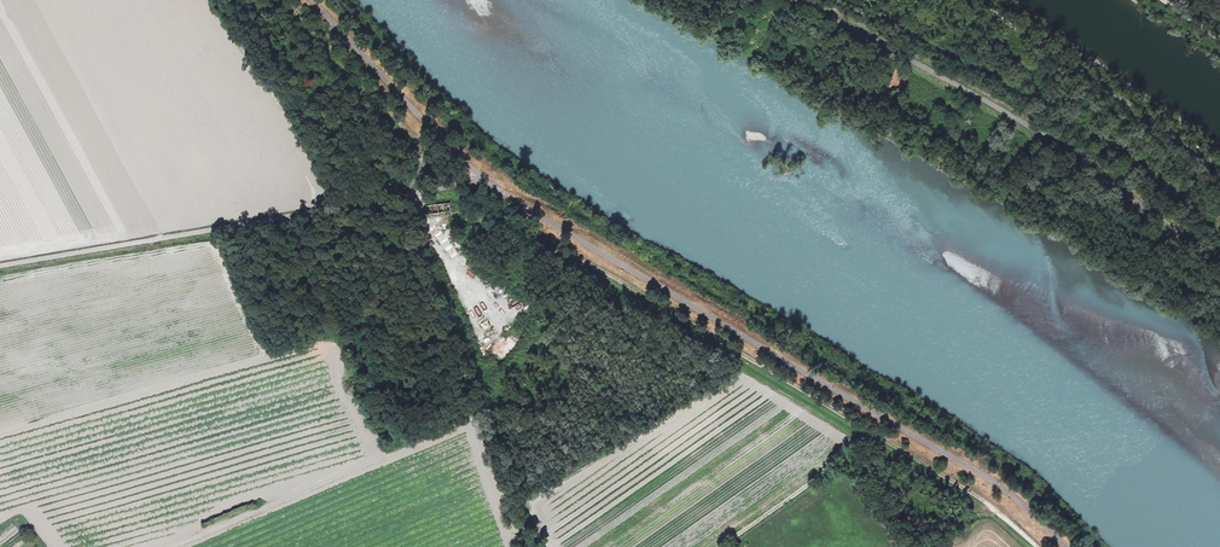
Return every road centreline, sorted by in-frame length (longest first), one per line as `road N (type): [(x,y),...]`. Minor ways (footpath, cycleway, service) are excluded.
road 1 (track): [(0,266),(412,198),(478,177)]
road 2 (track): [(973,0),(1219,170)]

